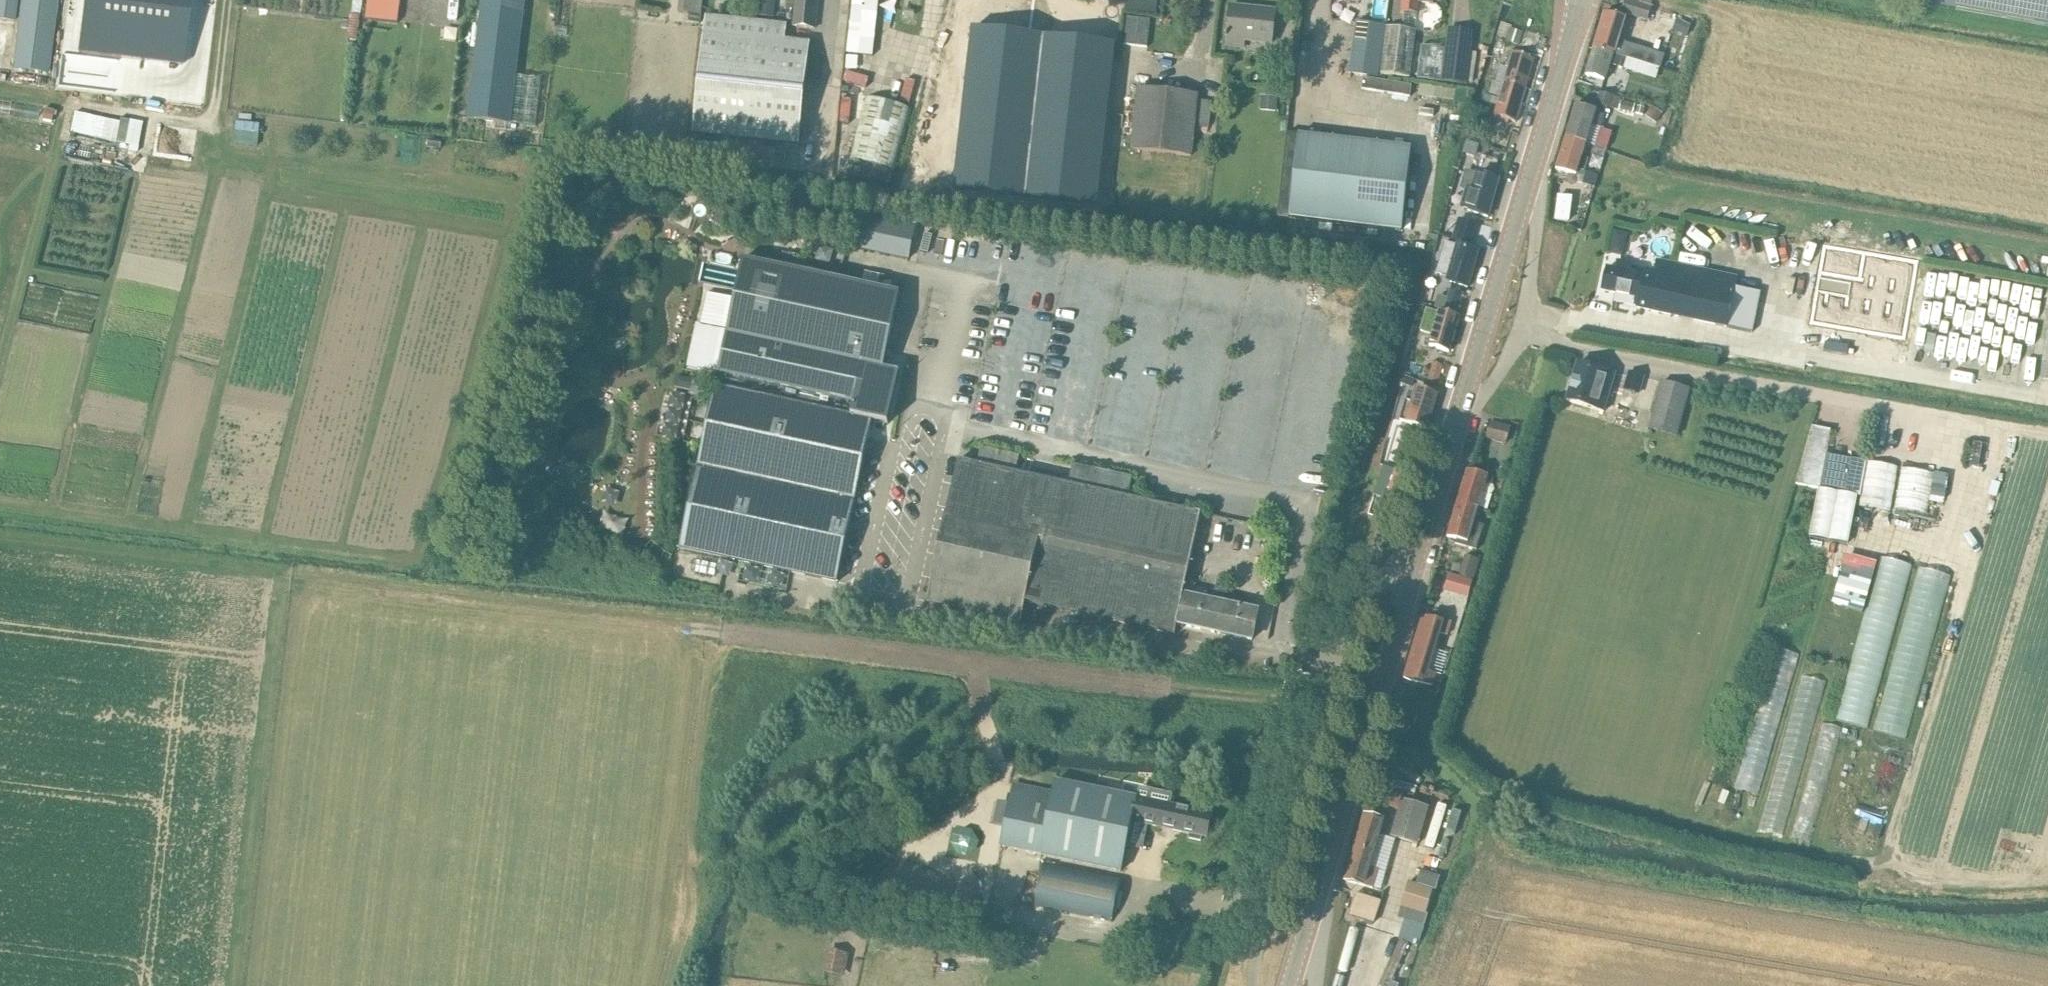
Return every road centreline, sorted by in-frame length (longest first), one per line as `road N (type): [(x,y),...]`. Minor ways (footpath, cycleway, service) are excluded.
road 1 (track): [(1318,710),(0,544)]
road 2 (residential): [(1251,985),(1254,919),(1328,674),(1368,595),(1411,565)]
road 3 (secondary): [(1287,985),(1411,565)]
road 4 (residential): [(1532,165),(1539,208),(1524,343),(1454,430)]
road 5 (secondary): [(1454,430),(1532,165)]
road 6 (secondary): [(1532,165),(1583,0)]
road 7 (secondary): [(1411,565),(1454,430)]

